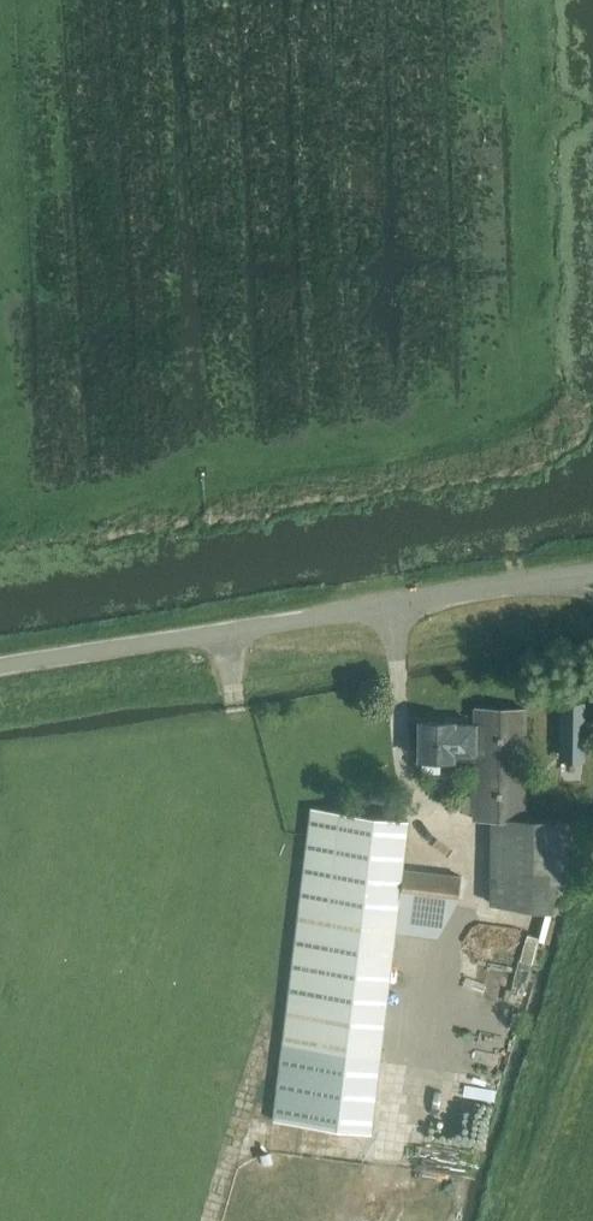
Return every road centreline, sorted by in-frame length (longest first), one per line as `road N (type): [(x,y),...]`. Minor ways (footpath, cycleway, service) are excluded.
road 1 (track): [(214,1220),(239,1133),(390,1148),(441,935),(469,920),(473,886),(472,863),(418,803),(400,698)]
road 2 (unclassified): [(592,576),(0,666)]

